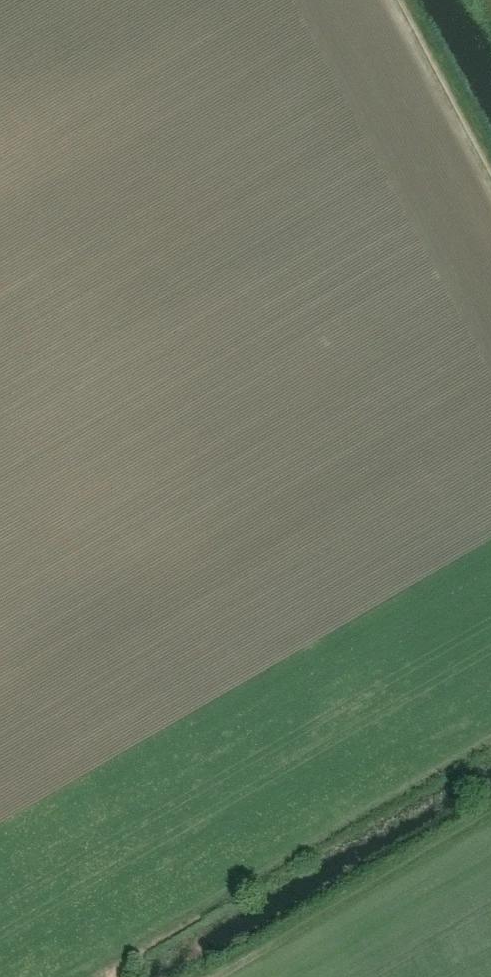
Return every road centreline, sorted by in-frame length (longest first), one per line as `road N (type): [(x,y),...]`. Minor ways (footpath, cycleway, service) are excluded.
road 1 (track): [(490,808),(214,976)]
road 2 (track): [(490,179),(397,0)]

